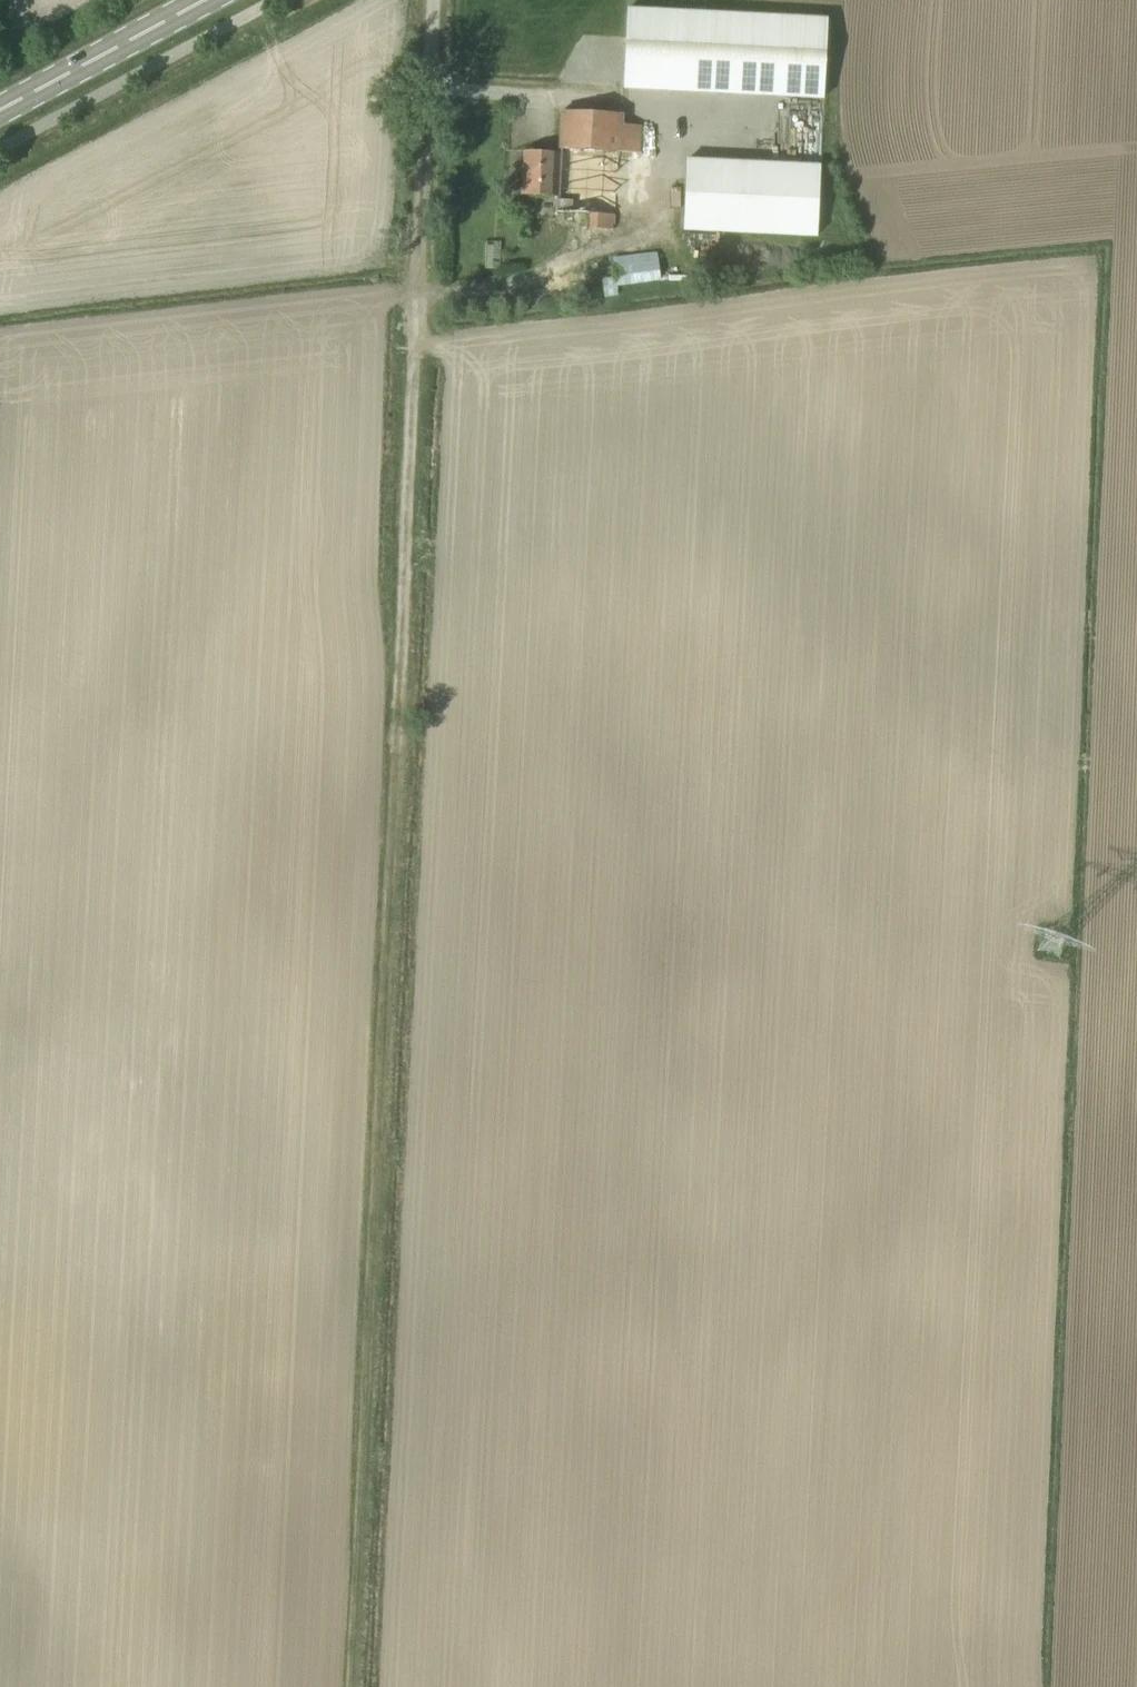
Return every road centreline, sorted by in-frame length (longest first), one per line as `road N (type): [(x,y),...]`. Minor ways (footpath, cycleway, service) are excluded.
road 1 (secondary): [(0,111),(207,0)]

